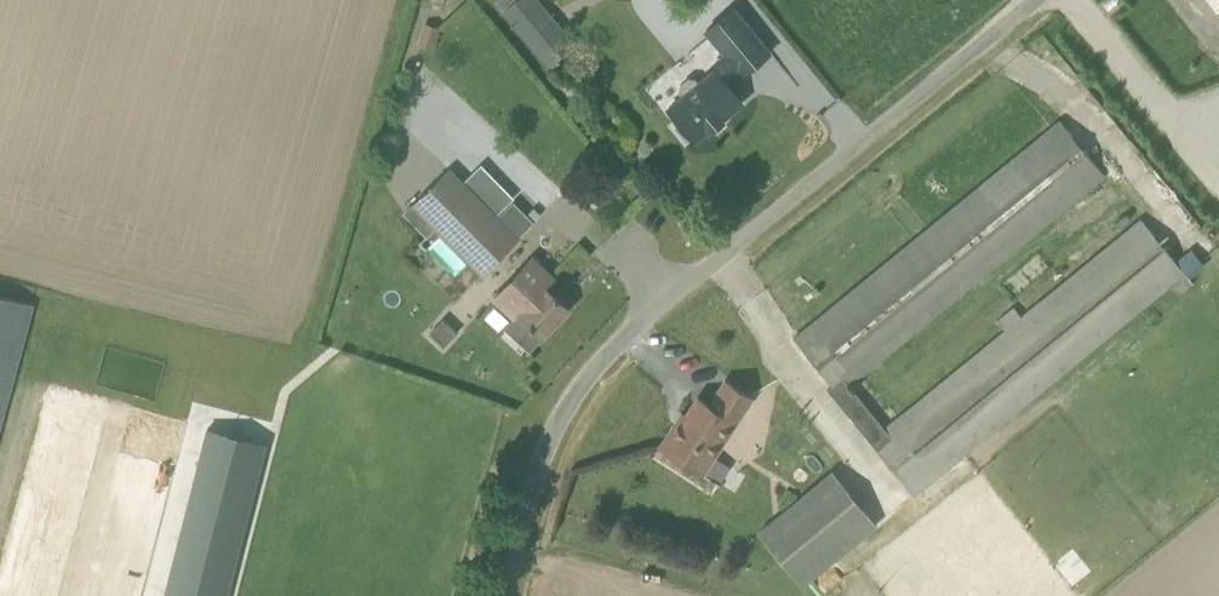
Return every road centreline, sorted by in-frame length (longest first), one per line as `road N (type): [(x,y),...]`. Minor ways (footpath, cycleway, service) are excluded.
road 1 (unclassified): [(504,595),(557,396),(594,347),(674,266),(1018,0)]

